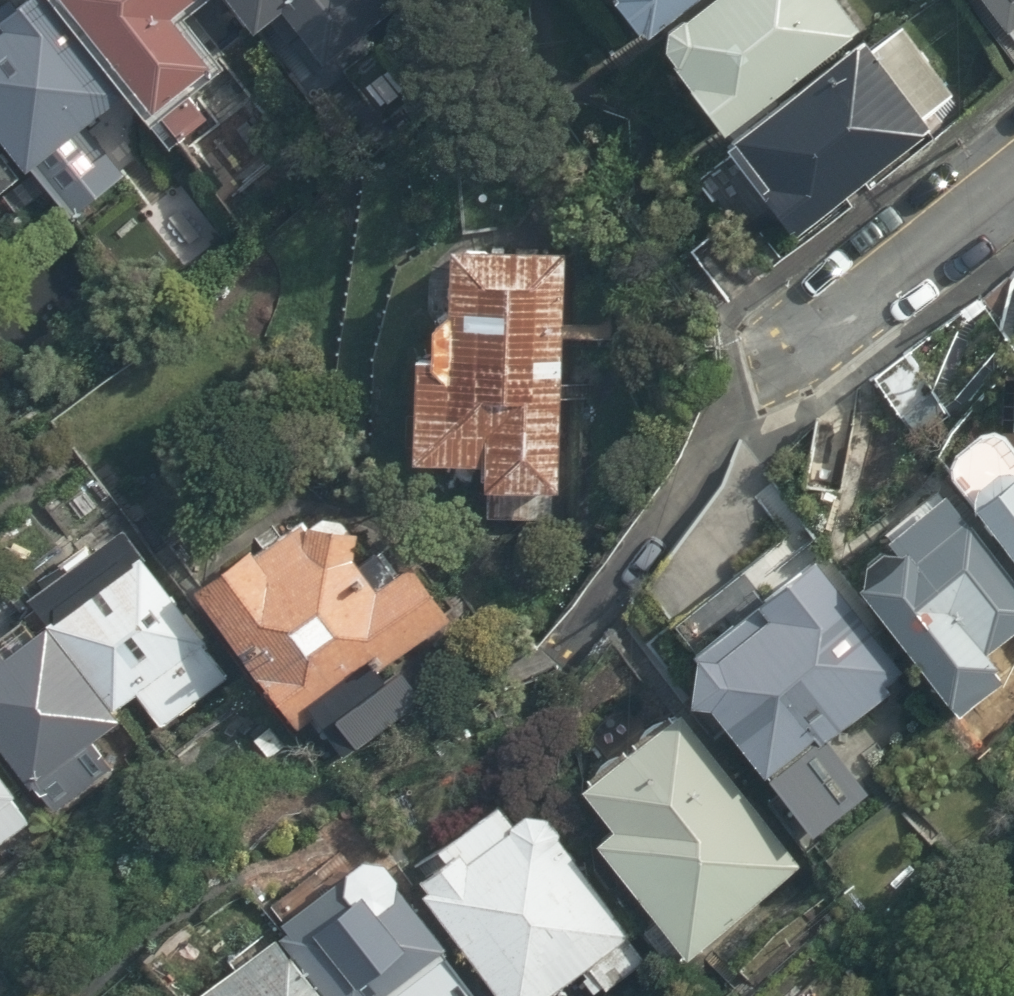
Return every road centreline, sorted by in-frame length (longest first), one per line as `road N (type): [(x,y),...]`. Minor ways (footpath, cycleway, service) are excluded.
road 1 (residential): [(1013,181),(777,382)]

